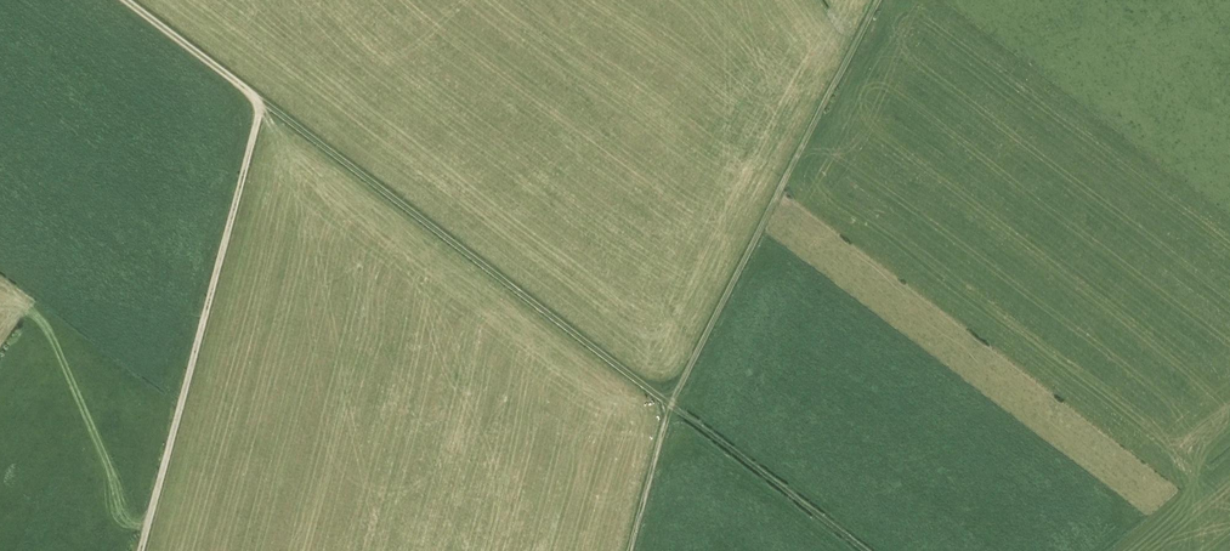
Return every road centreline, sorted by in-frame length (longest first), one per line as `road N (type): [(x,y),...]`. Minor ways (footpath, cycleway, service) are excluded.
road 1 (track): [(126,0),(259,105),(673,401)]
road 2 (track): [(877,0),(673,401),(632,550)]
road 3 (track): [(140,550),(259,105)]
road 4 (track): [(871,550),(673,401)]

